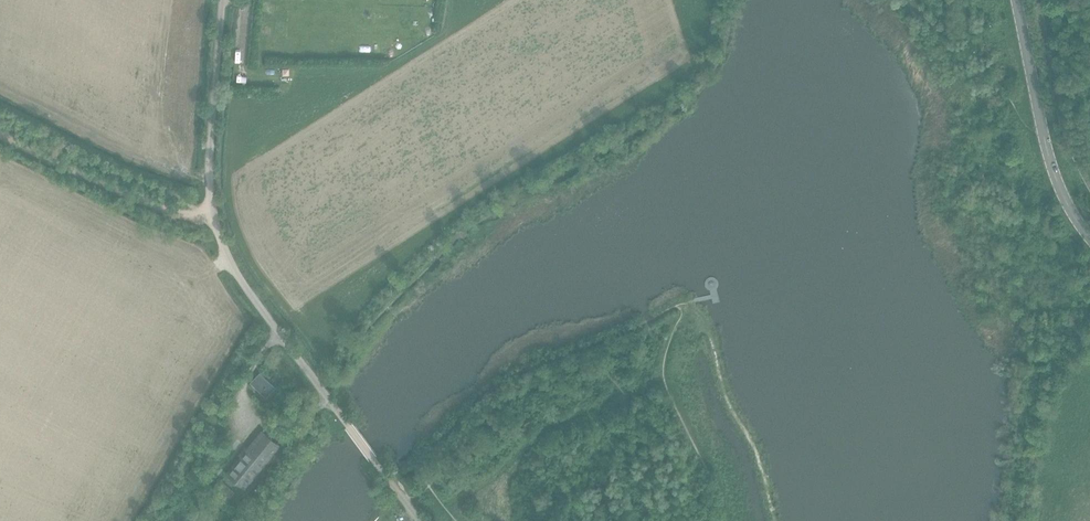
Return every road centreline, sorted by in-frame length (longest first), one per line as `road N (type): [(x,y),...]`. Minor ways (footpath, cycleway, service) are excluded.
road 1 (residential): [(419,520),(224,249),(209,171),(222,0)]
road 2 (secondary): [(1089,239),(1046,141),(1012,0)]
road 3 (track): [(0,134),(198,216)]

